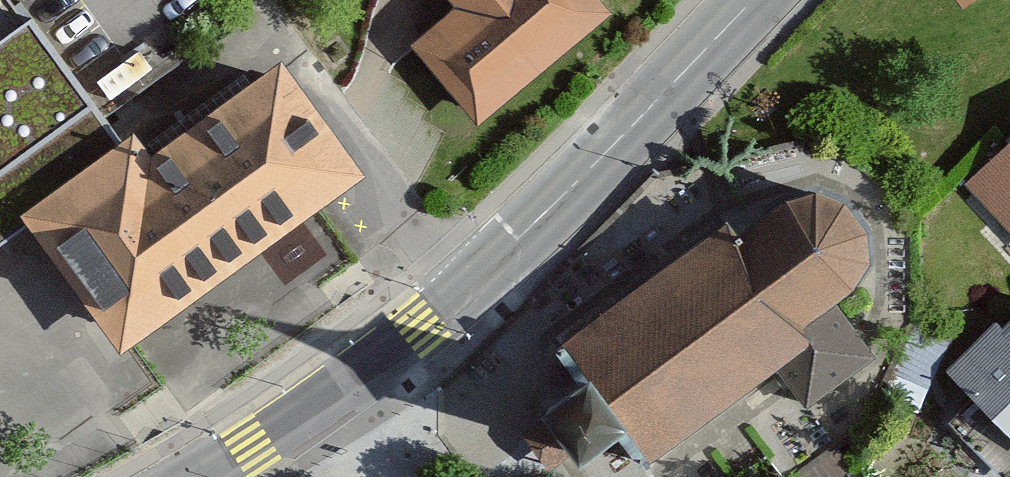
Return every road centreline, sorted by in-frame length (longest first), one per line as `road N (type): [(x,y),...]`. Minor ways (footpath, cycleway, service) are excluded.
road 1 (secondary): [(344,387),(475,281),(746,0)]
road 2 (secondary): [(199,476),(344,387)]

